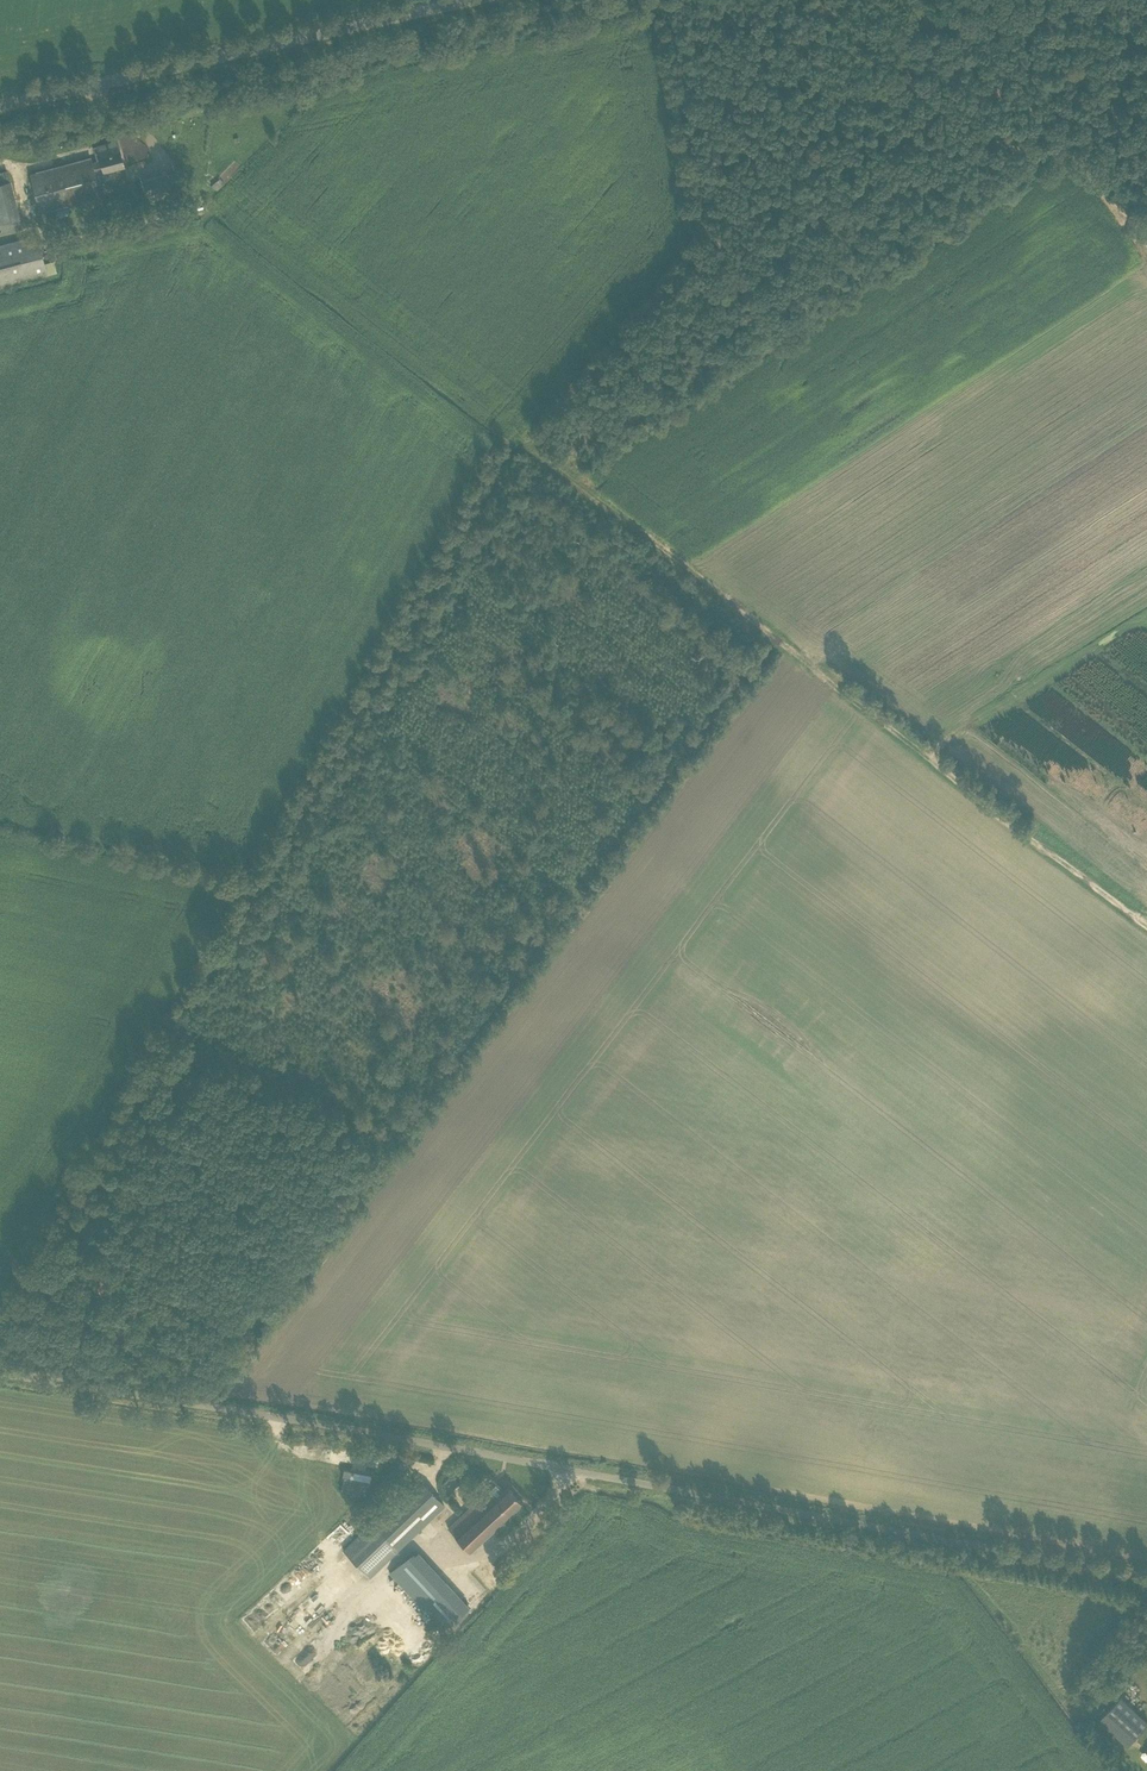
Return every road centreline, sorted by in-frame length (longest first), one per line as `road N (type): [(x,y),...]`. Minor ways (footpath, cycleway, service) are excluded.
road 1 (track): [(700,190),(713,241),(490,456),(297,831),(0,1333)]
road 2 (unclassified): [(1146,1577),(363,1432),(0,1374)]
road 3 (track): [(1146,211),(1129,222),(1073,155),(990,127),(700,190)]
road 4 (tertiary): [(0,107),(469,0)]
road 5 (track): [(665,0),(700,190)]

